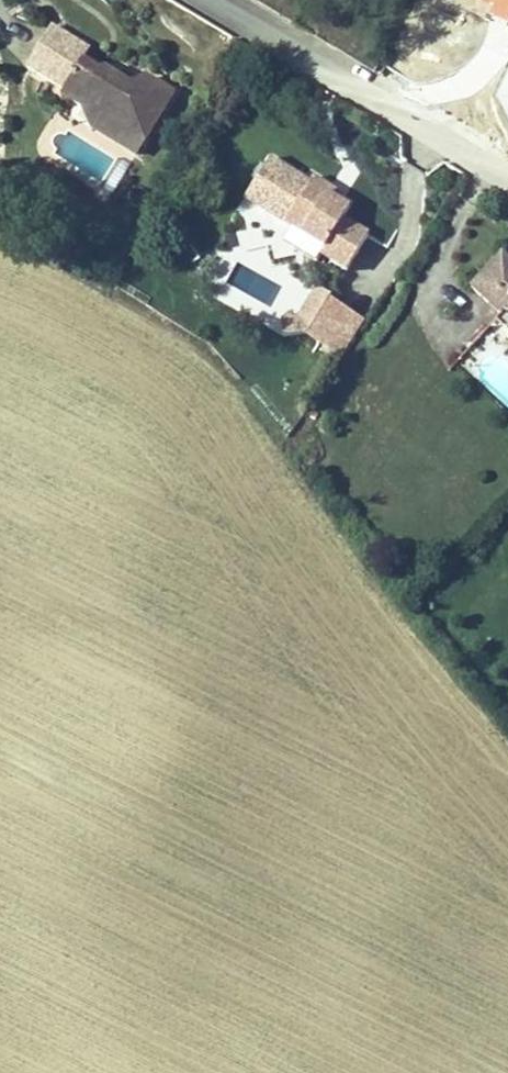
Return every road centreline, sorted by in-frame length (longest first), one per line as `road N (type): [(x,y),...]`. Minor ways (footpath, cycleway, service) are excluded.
road 1 (residential): [(222,0),(507,171)]

